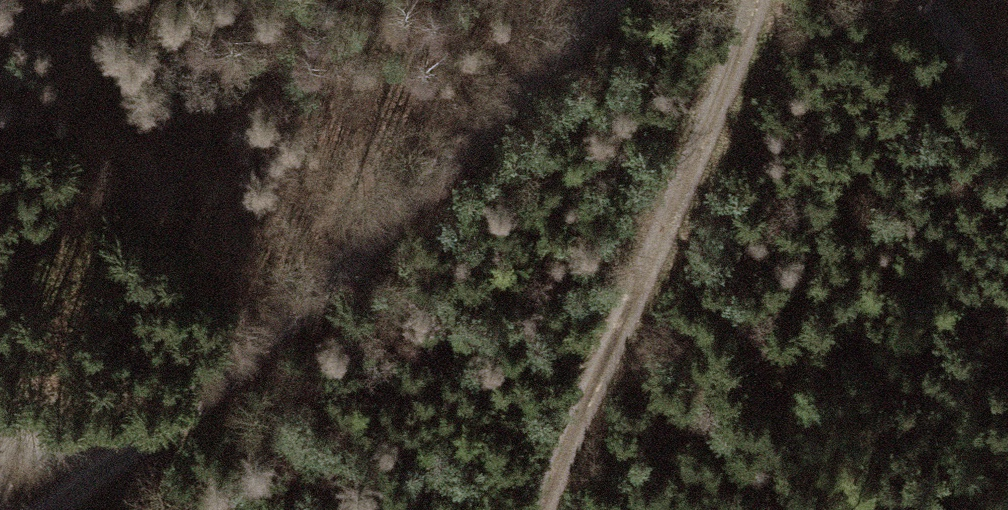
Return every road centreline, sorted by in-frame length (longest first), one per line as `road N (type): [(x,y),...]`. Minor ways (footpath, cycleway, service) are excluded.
road 1 (track): [(53,509),(395,221),(608,0)]
road 2 (track): [(749,0),(553,509)]
road 3 (track): [(1007,112),(927,0)]

